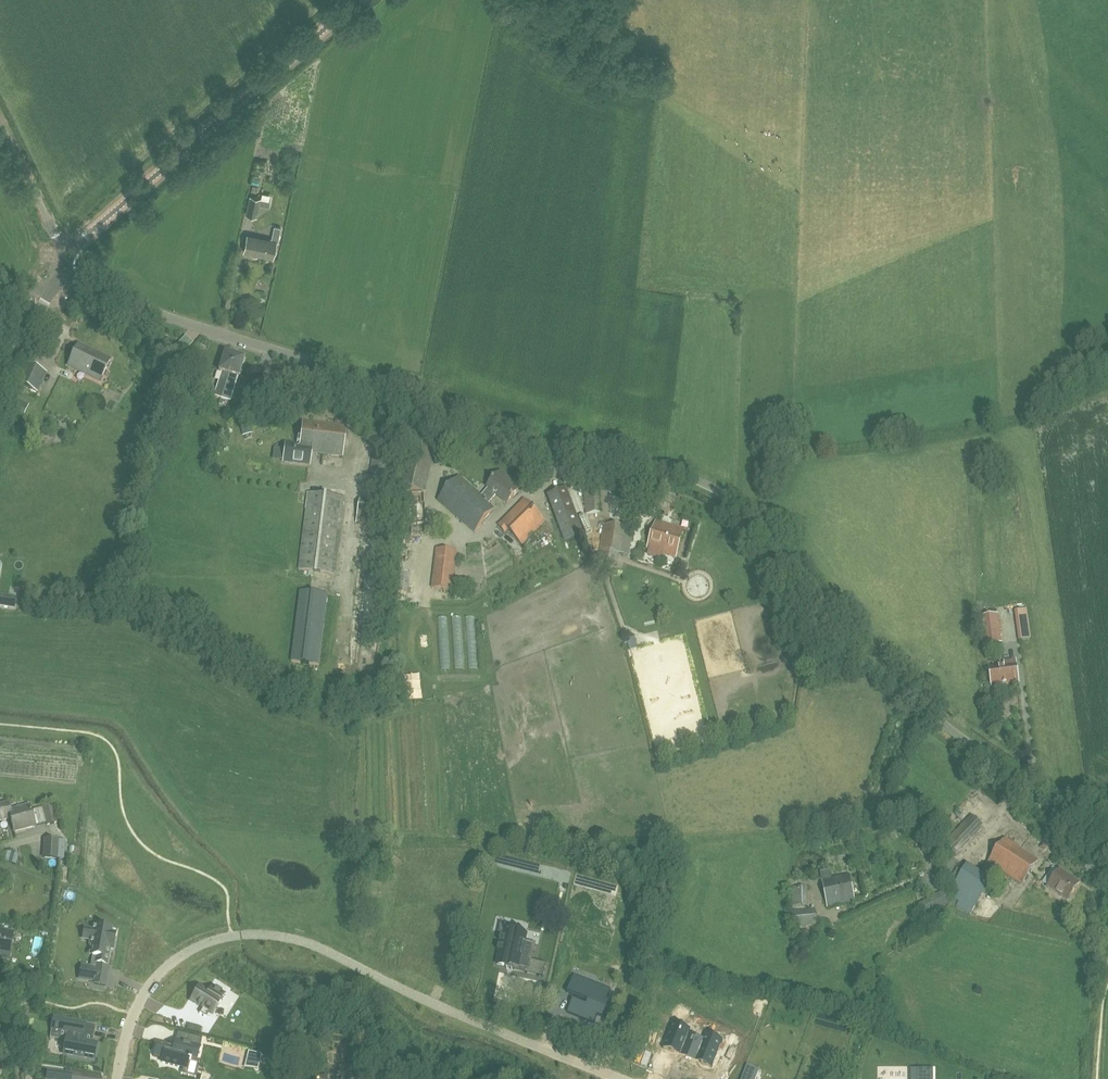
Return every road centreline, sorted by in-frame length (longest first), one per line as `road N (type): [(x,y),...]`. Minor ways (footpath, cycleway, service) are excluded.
road 1 (unclassified): [(1107,815),(985,755),(844,644),(756,525),(690,477),(555,449),(440,403),(58,283)]
road 2 (residential): [(620,1078),(324,949),(272,935),(215,940),(163,970),(135,1012),(117,1078)]
road 3 (unclassified): [(66,257),(360,0)]
road 4 (unclassified): [(66,257),(0,120)]

